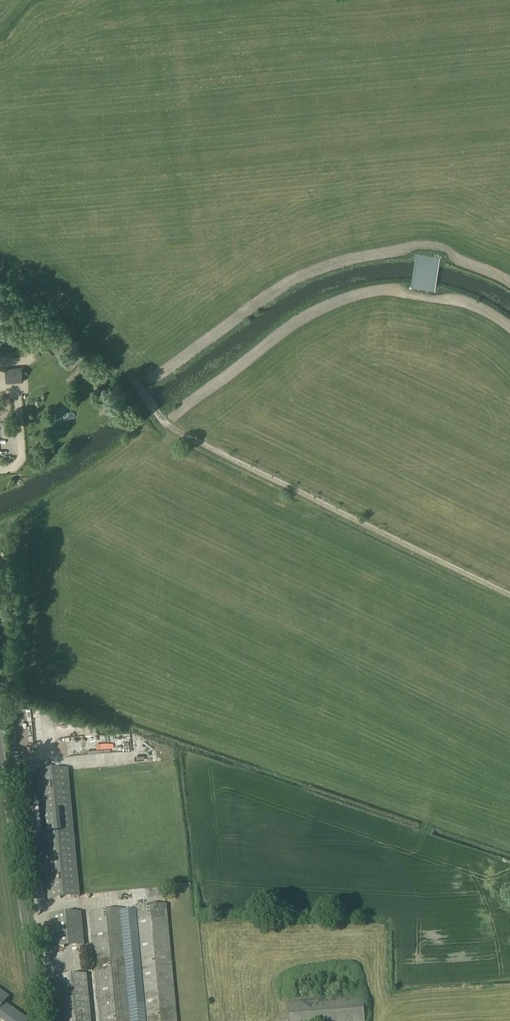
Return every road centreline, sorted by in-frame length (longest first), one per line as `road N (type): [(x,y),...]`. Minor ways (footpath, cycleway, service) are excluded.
road 1 (unclassified): [(36,1020),(0,774)]

